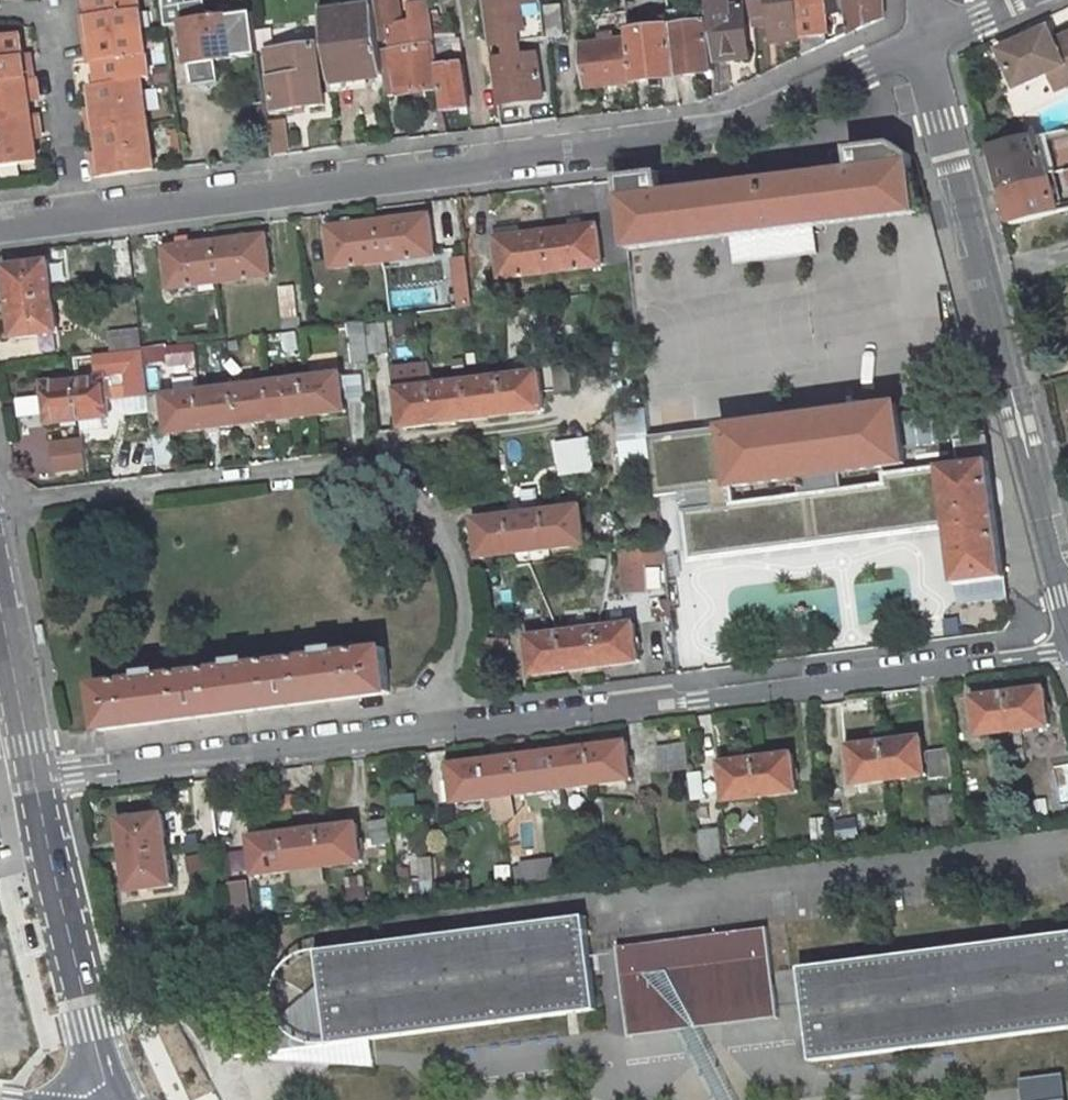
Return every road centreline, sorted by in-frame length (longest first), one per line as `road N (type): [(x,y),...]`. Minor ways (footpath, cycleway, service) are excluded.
road 1 (residential): [(920,46),(736,124),(0,227)]
road 2 (residential): [(447,731),(447,687),(465,597),(455,563),(400,483),(367,461),(0,508)]
road 3 (residential): [(1067,650),(447,731)]
road 4 (residential): [(1067,607),(920,46)]
road 5 (residential): [(447,731),(38,779)]
road 6 (tertiary): [(107,1099),(38,779)]
road 7 (tertiary): [(38,779),(0,589)]

